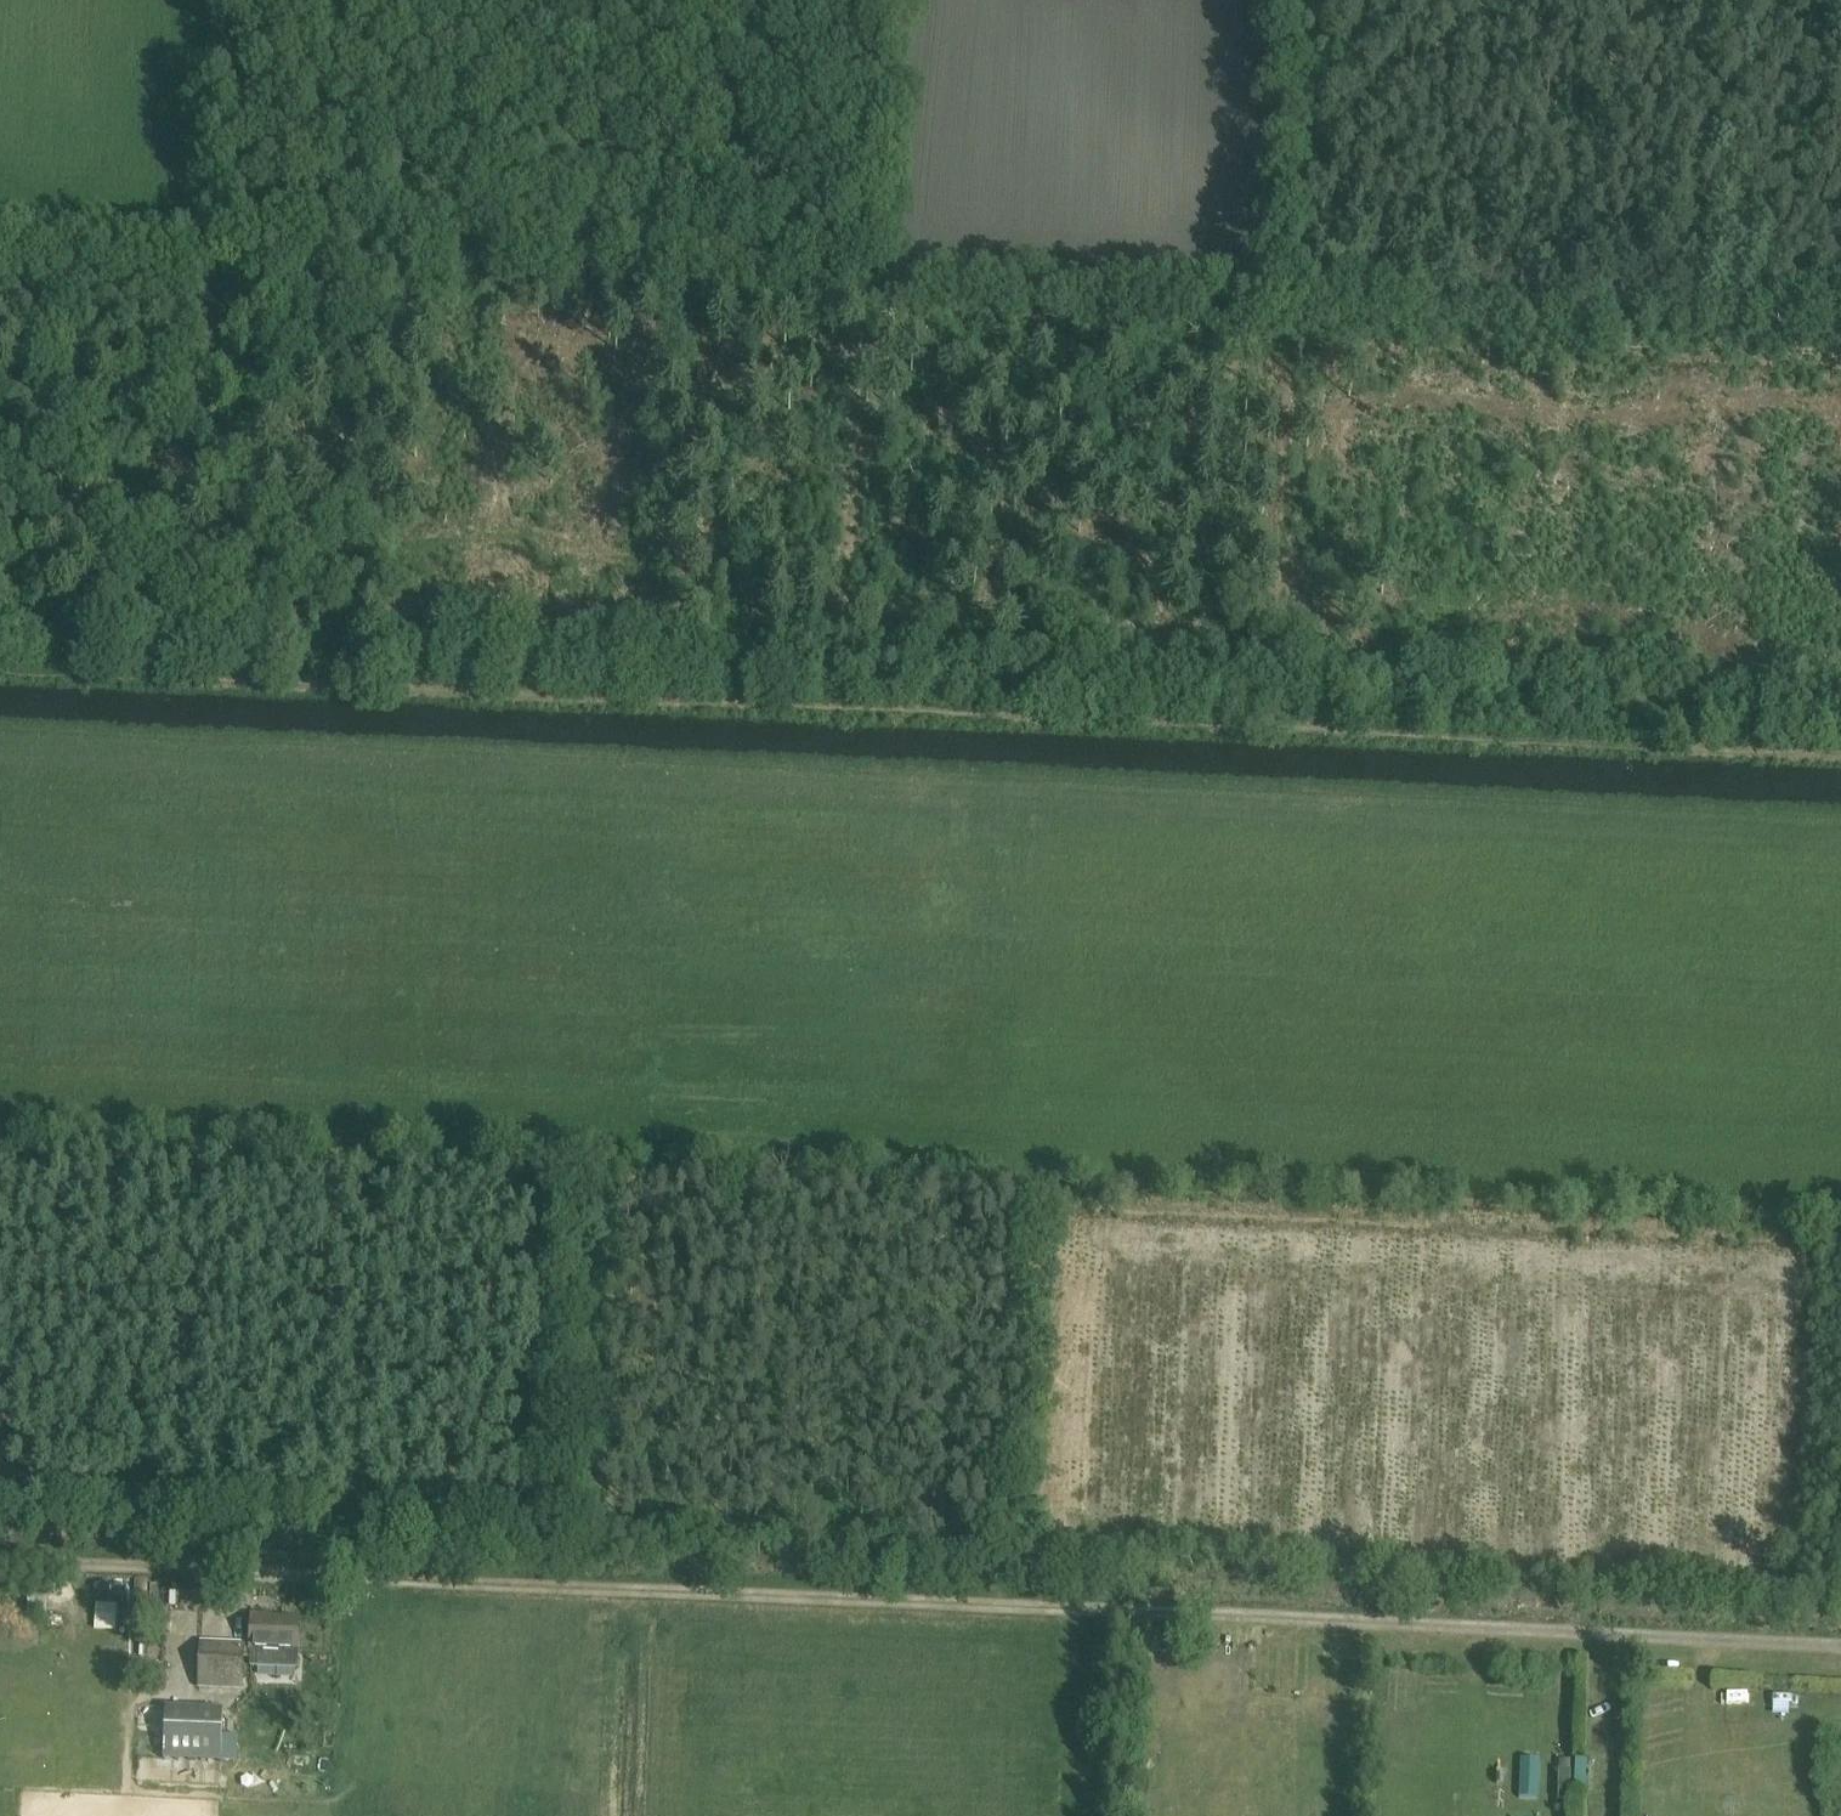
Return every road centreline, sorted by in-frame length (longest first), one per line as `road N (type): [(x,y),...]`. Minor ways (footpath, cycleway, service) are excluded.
road 1 (track): [(1840,1649),(0,1562)]

